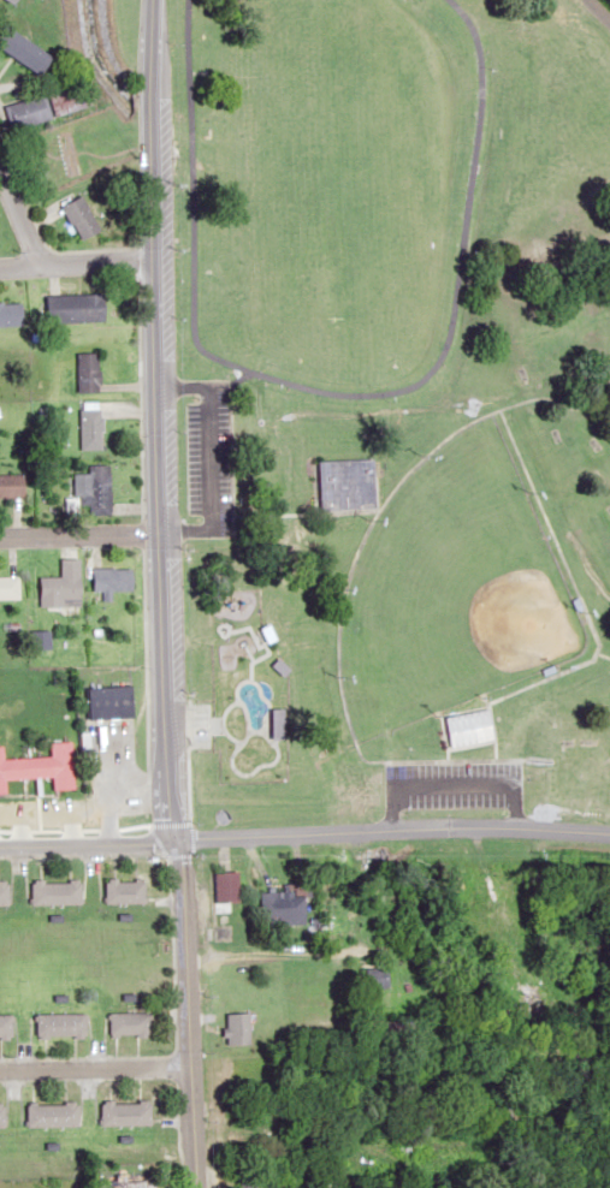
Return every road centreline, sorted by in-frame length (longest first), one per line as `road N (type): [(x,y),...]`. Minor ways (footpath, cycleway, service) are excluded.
road 1 (residential): [(193,1187),(155,540),(150,0)]
road 2 (residential): [(609,837),(437,831),(174,837)]
road 3 (residential): [(186,1065),(0,1070)]
road 4 (residential): [(174,837),(0,843)]
road 5 (residential): [(0,538),(155,540)]
road 6 (residential): [(150,263),(0,268)]

